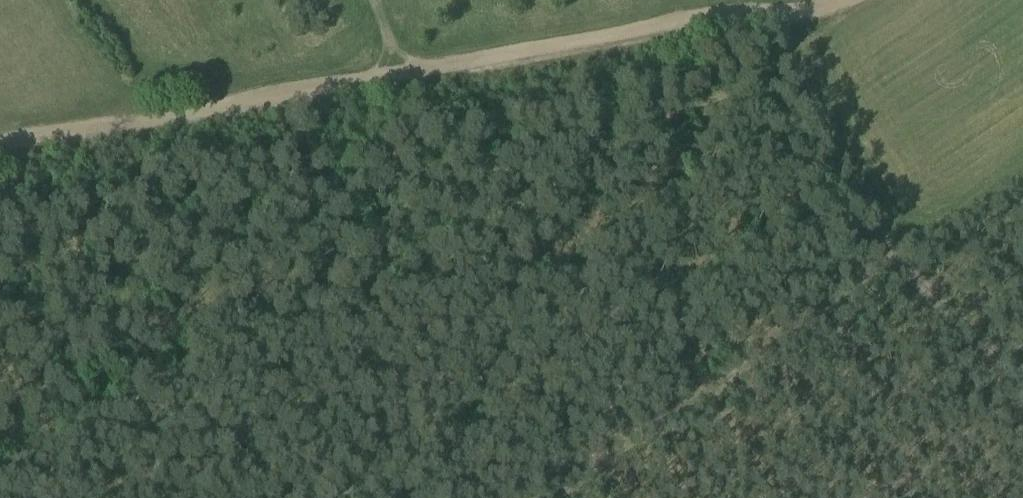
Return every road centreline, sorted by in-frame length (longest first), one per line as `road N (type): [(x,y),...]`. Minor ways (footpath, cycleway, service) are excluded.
road 1 (track): [(800,52),(748,89),(0,467)]
road 2 (track): [(795,10),(797,45),(823,106),(919,267),(1022,366)]
road 3 (track): [(395,76),(795,10)]
road 4 (track): [(0,149),(93,123),(395,76)]
road 5 (track): [(1022,399),(885,497)]

